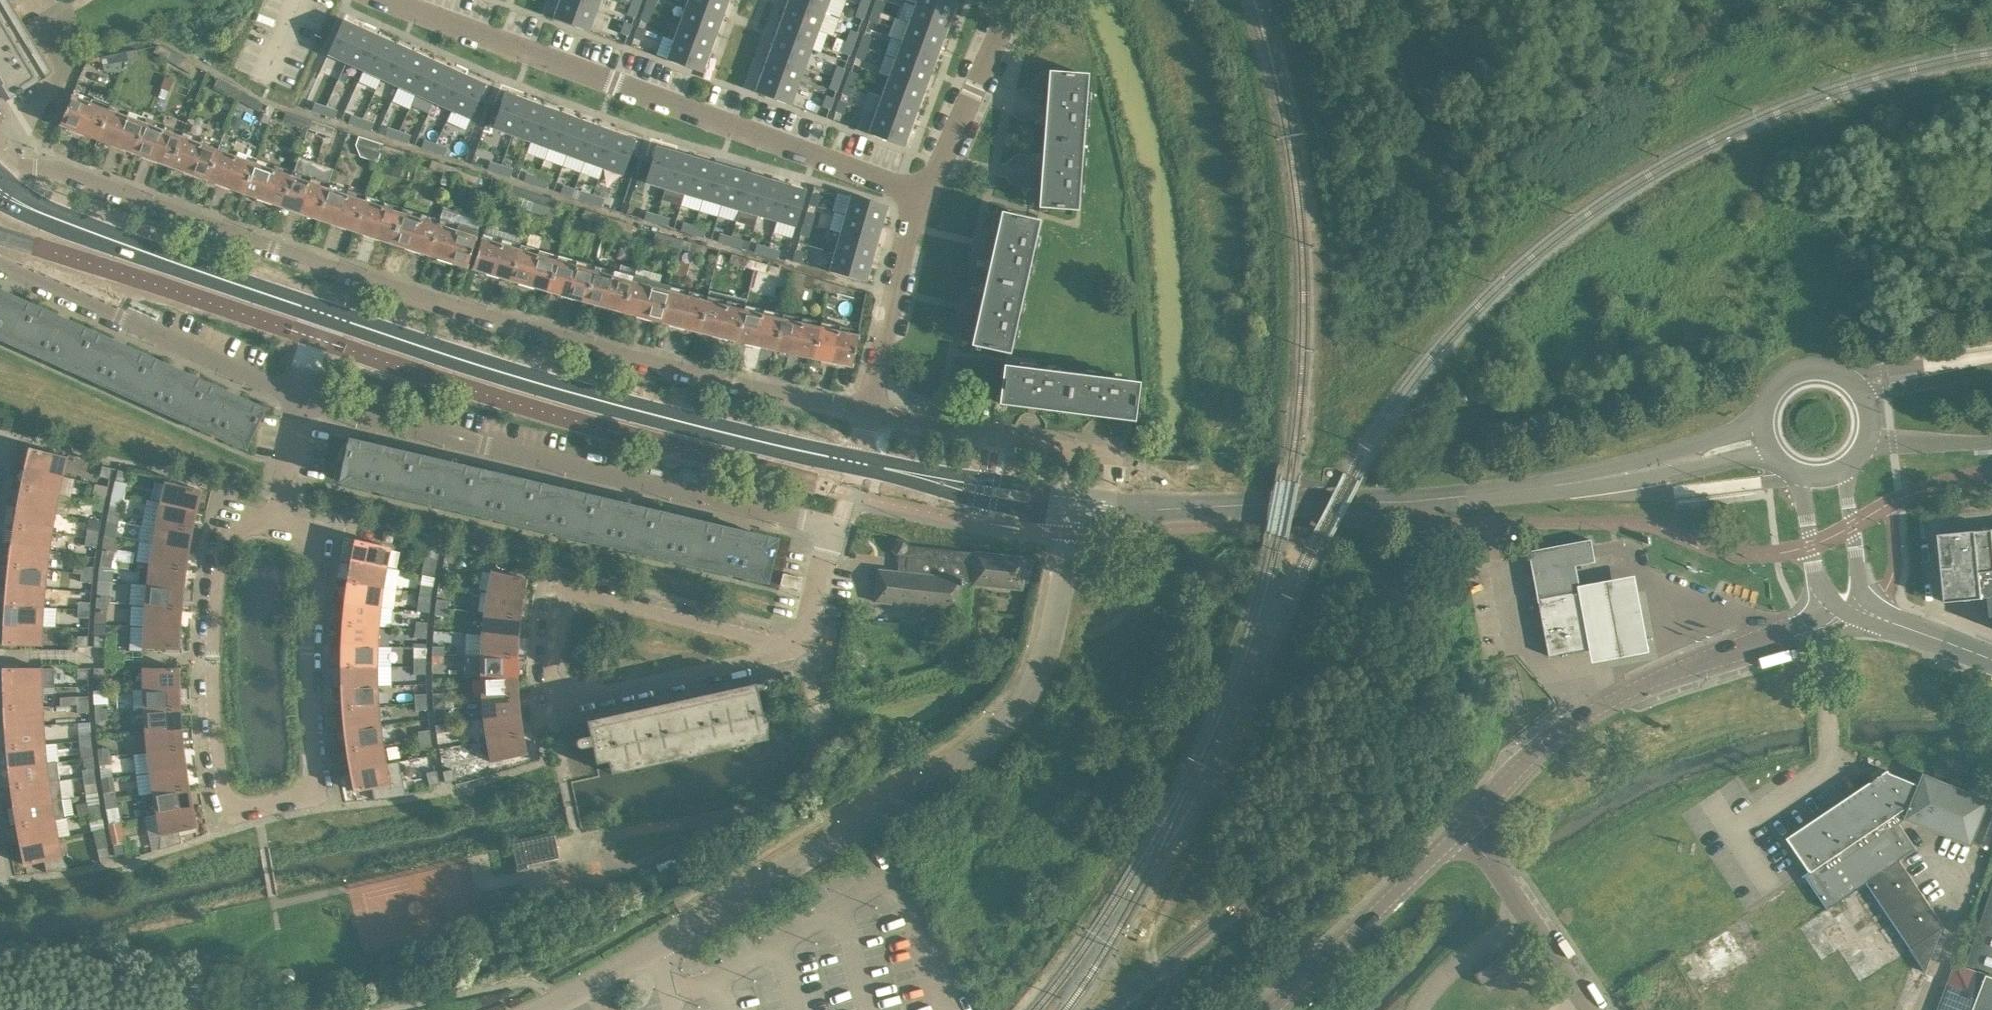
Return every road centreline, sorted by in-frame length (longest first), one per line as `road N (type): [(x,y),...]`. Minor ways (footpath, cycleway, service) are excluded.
road 1 (residential): [(866,413),(443,303),(51,169),(20,167),(1,144)]
road 2 (tertiary): [(1069,505),(1362,504),(1541,487),(1692,461),(1765,438)]
road 3 (residential): [(796,645),(822,527),(298,398)]
road 4 (residential): [(695,931),(976,765),(1010,732),(1046,655),(1069,505)]
road 5 (residential): [(923,193),(390,0)]
road 6 (tertiary): [(856,461),(584,396),(324,313)]
road 7 (unclassified): [(1465,828),(1521,765),(1584,715),(1653,679),(1809,631),(1858,607)]
road 8 (residential): [(244,809),(306,796),(316,778),(305,651),(314,558),(308,541),(275,523)]
road 9 (track): [(1154,1009),(1164,984),(1151,934),(1171,880),(1267,699)]
road 10 (residential): [(275,523),(243,525),(224,543),(214,608),(210,658),(224,794),(244,809)]
road 11 (residential): [(555,611),(550,664),(563,695),(795,653),(796,645)]
road 12 (residential): [(0,264),(298,398)]
road 13 (tertiary): [(324,313),(44,216)]
road 14 (unclassified): [(1269,1009),(1465,828)]
road 15 (residential): [(1125,455),(866,413)]
road 16 (residential): [(796,645),(573,594),(555,611)]
road 17 (residential): [(866,413),(923,193)]
road 18 (unclassified): [(1587,1009),(1465,828)]
road 19 (tertiary): [(1069,505),(856,461)]
road 20 (residential): [(923,193),(1009,0)]
road 21 (unclassified): [(1804,479),(1818,579),(1827,597),(1858,607)]
road 22 (unclassified): [(1991,659),(1858,607)]
road 23 (tertiary): [(1860,393),(1835,376),(1798,377),(1771,401),(1765,438)]
road 24 (tertiary): [(1991,366),(1860,393)]
road 25 (unclassified): [(1858,607),(1844,474)]
road 26 (residential): [(275,523),(298,398)]
road 27 (tertiary): [(1869,443),(1991,441)]

